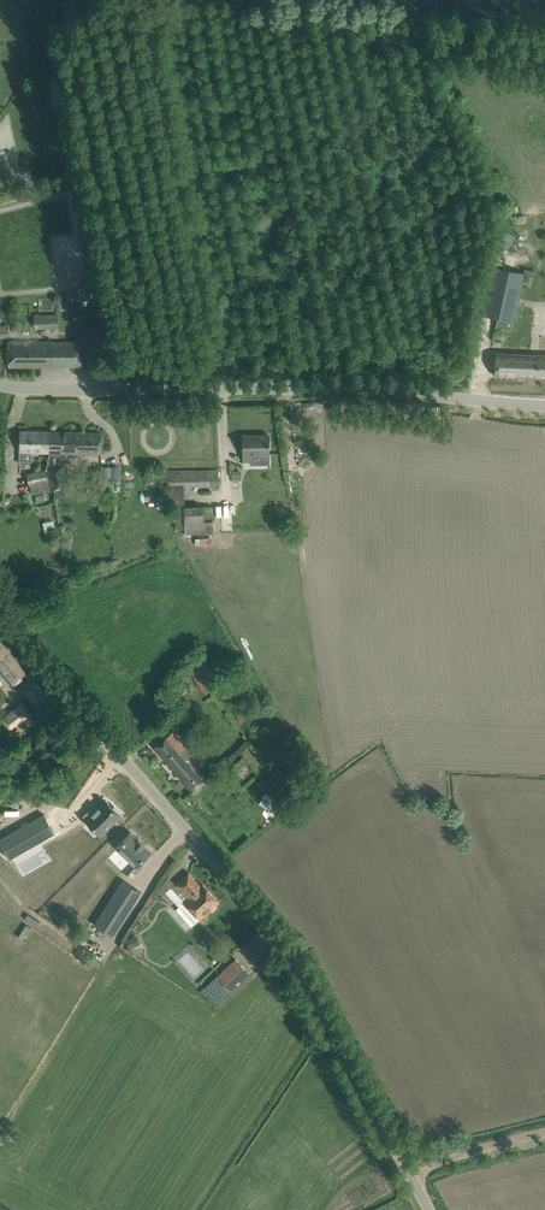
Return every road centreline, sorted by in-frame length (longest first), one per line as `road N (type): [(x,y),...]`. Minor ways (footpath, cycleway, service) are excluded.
road 1 (tertiary): [(421,1209),(287,952),(37,670),(0,611)]
road 2 (unclassified): [(544,406),(340,388),(0,386)]
road 3 (track): [(402,1170),(544,1132)]

